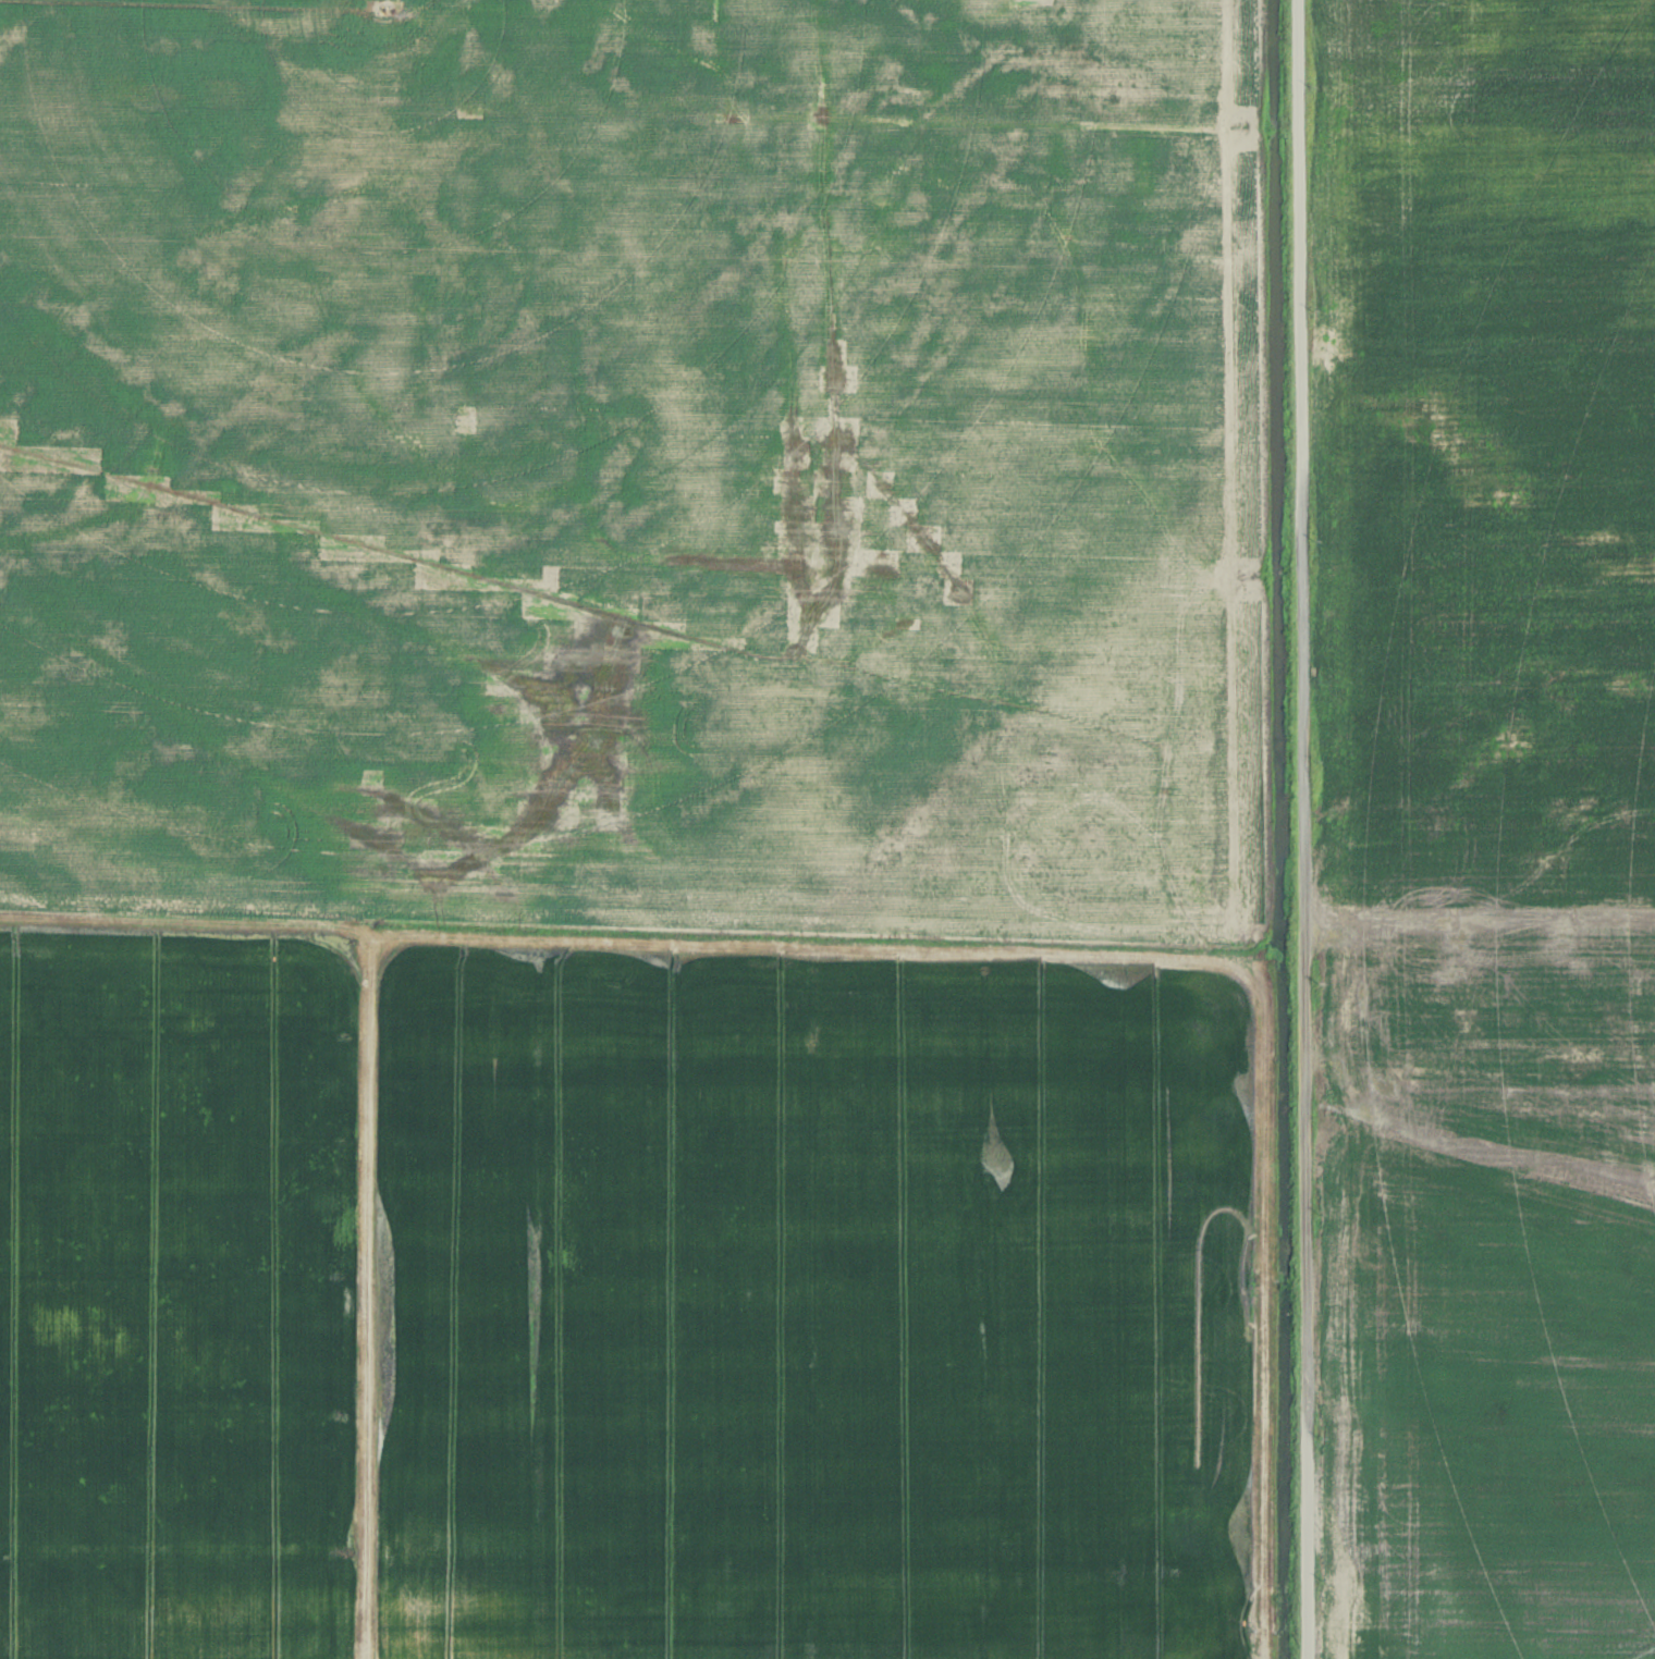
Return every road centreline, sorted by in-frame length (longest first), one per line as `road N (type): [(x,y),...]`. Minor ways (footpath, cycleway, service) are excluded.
road 1 (residential): [(1313,1658),(1307,0)]

